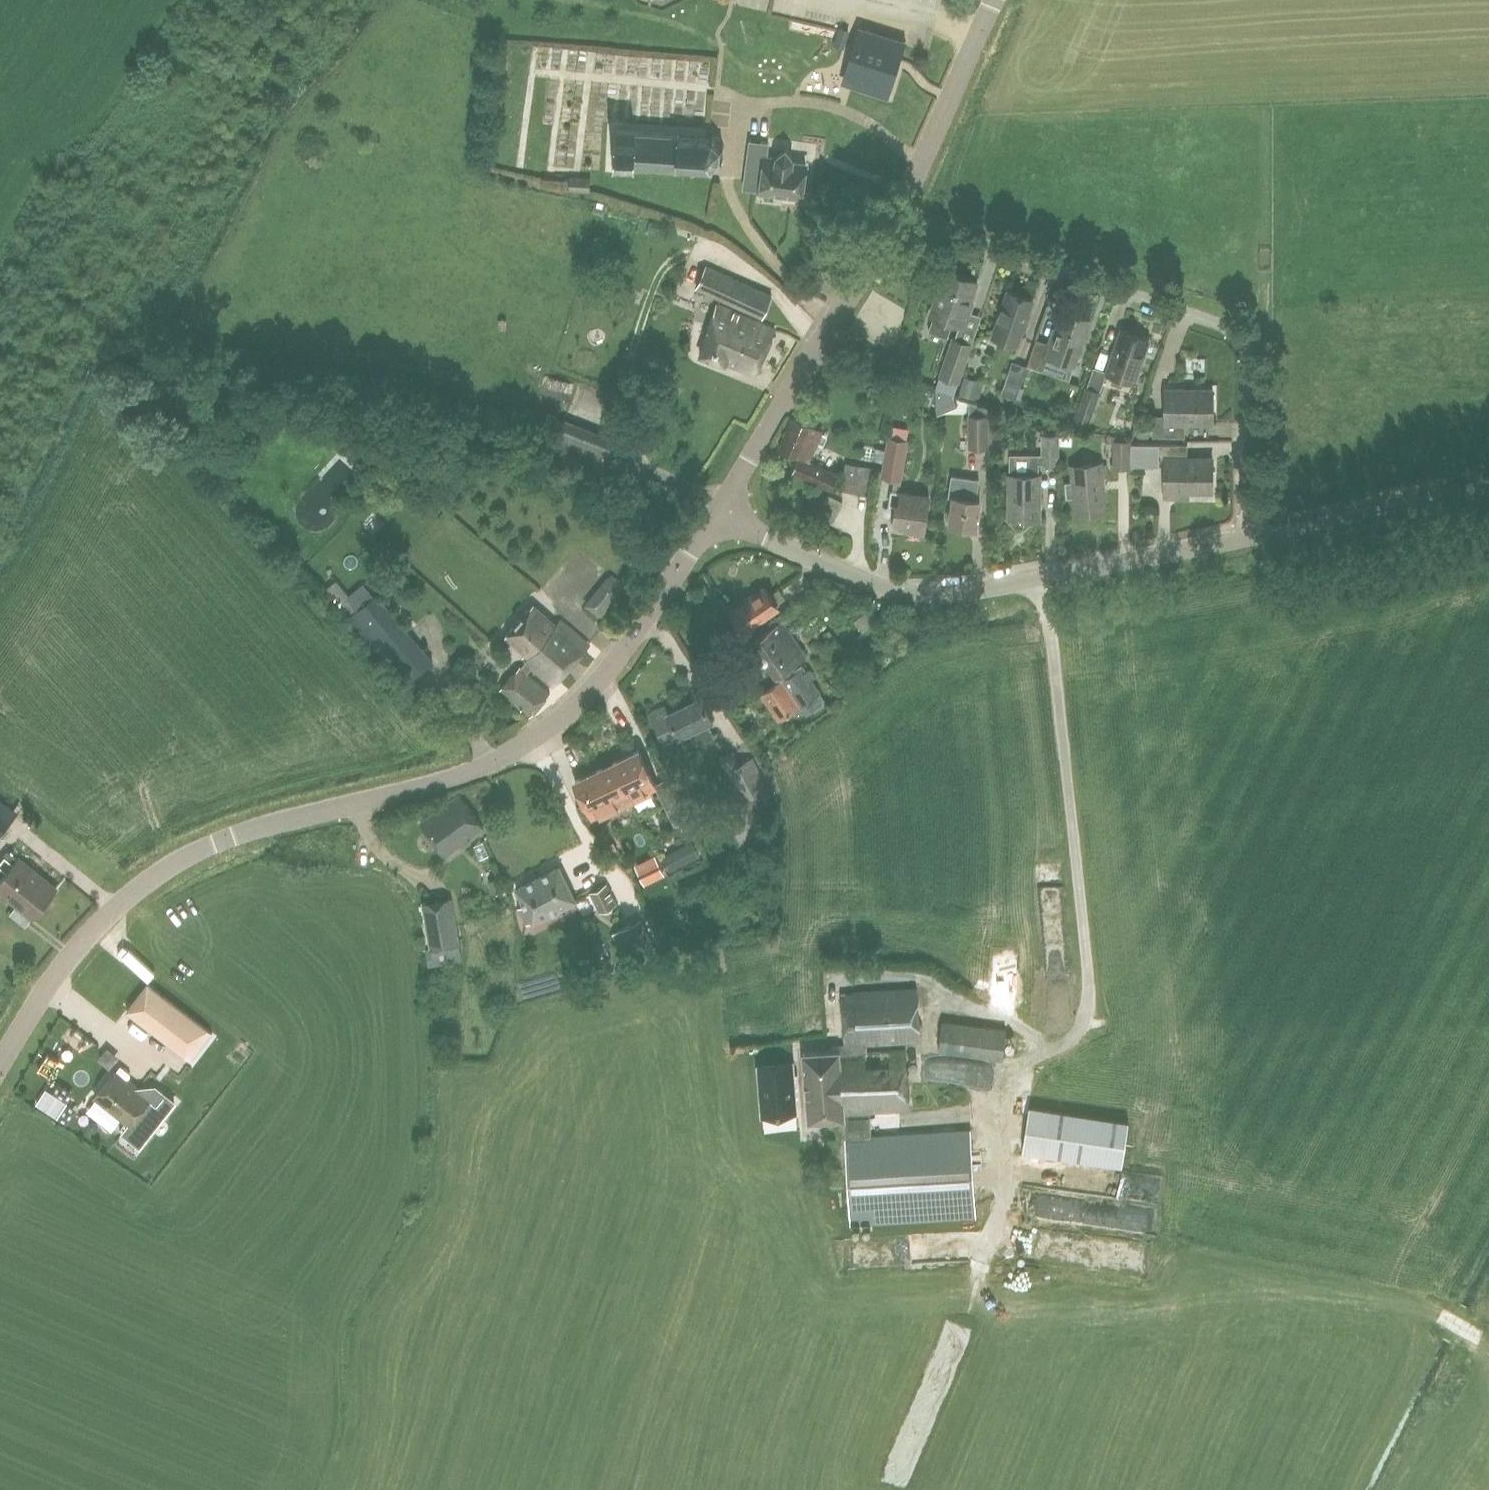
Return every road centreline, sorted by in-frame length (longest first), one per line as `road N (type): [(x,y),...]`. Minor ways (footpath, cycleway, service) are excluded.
road 1 (tertiary): [(0,1062),(62,963),(166,866),(231,835),(467,773),(552,727),(628,643),(719,509)]
road 2 (residential): [(1248,540),(1247,350),(1235,334),(900,213)]
road 3 (unclassified): [(1248,540),(912,593),(792,550),(719,509)]
road 4 (tertiary): [(719,509),(900,213)]
road 5 (unclassified): [(1488,487),(1248,540)]
road 6 (tertiary): [(900,213),(992,0)]

